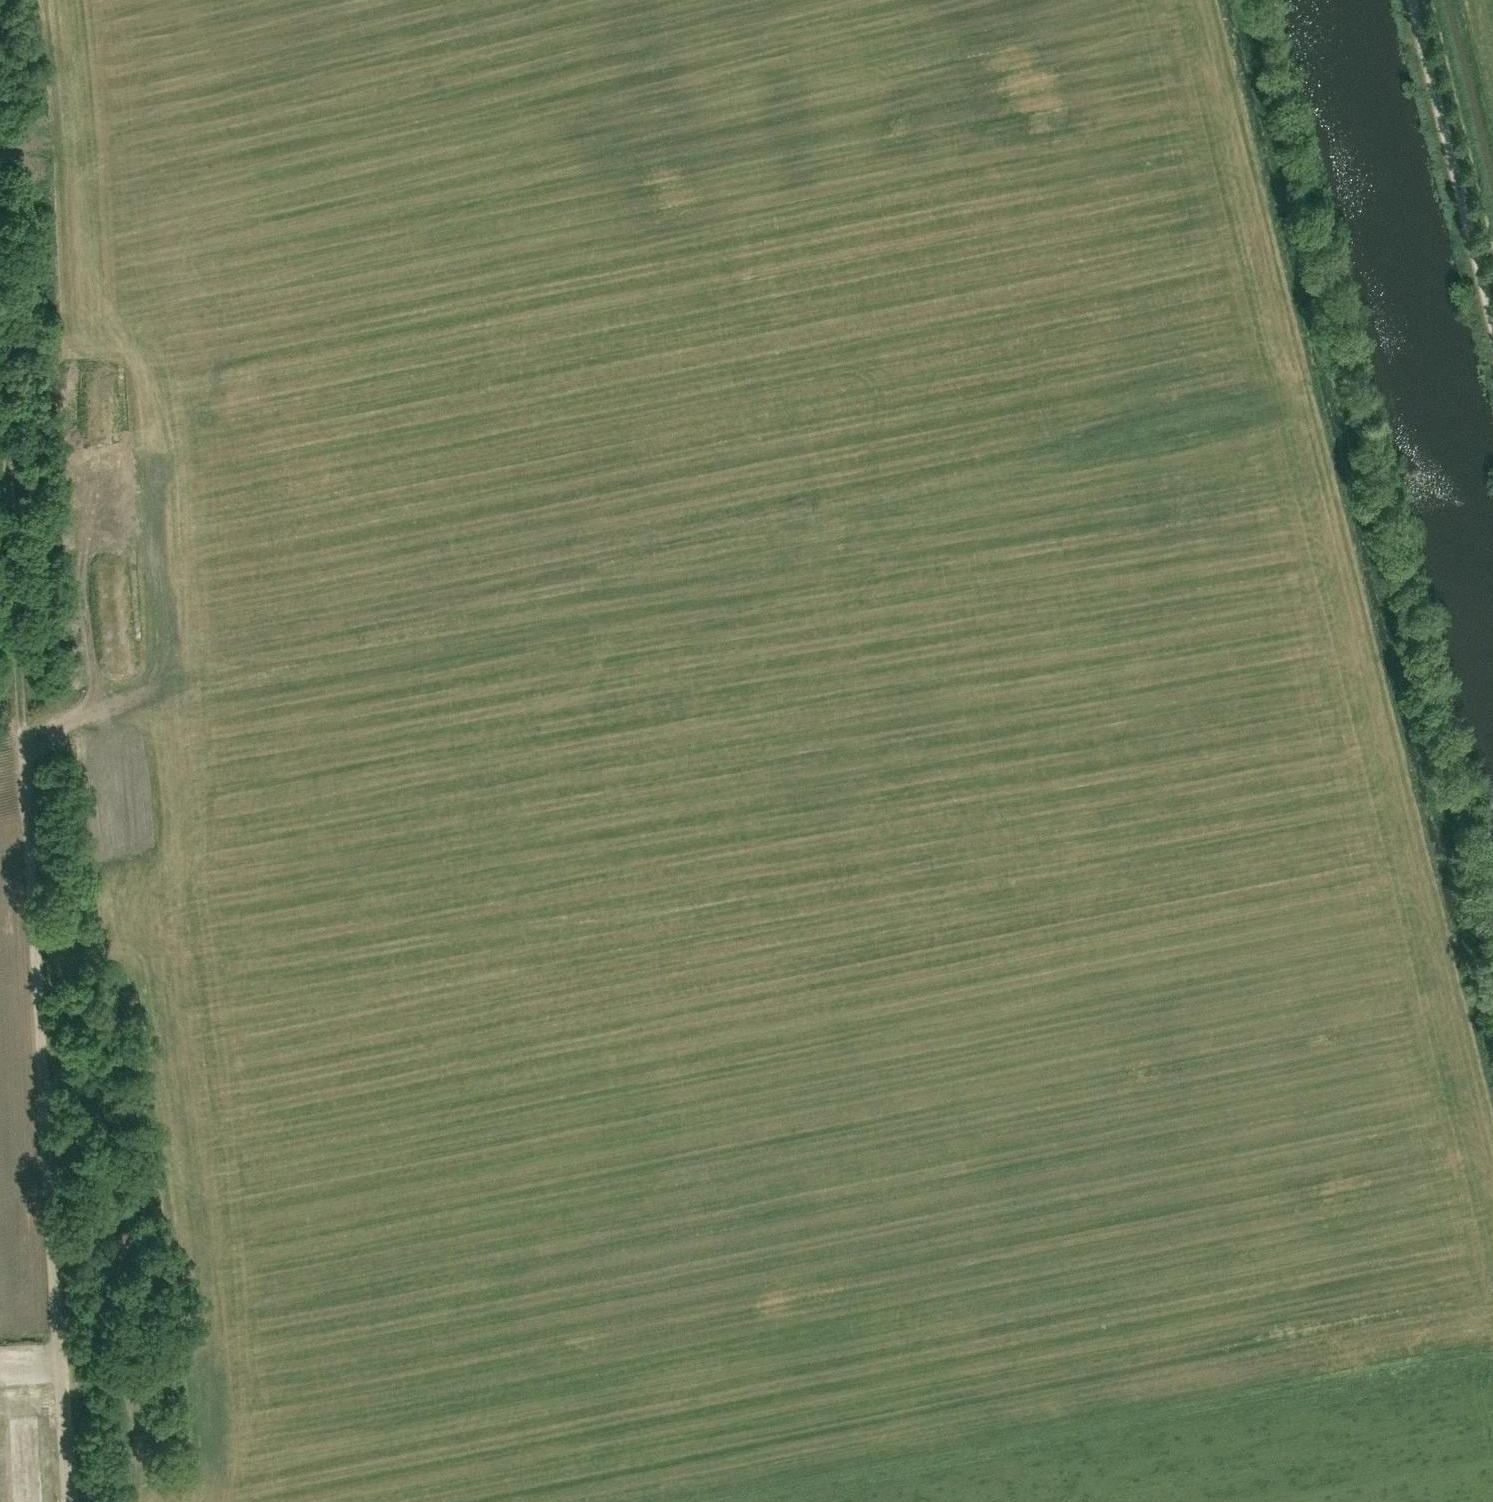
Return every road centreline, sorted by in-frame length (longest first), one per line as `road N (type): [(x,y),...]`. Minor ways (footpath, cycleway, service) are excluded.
road 1 (track): [(68,1501),(0,307)]
road 2 (track): [(1412,0),(1492,322)]

